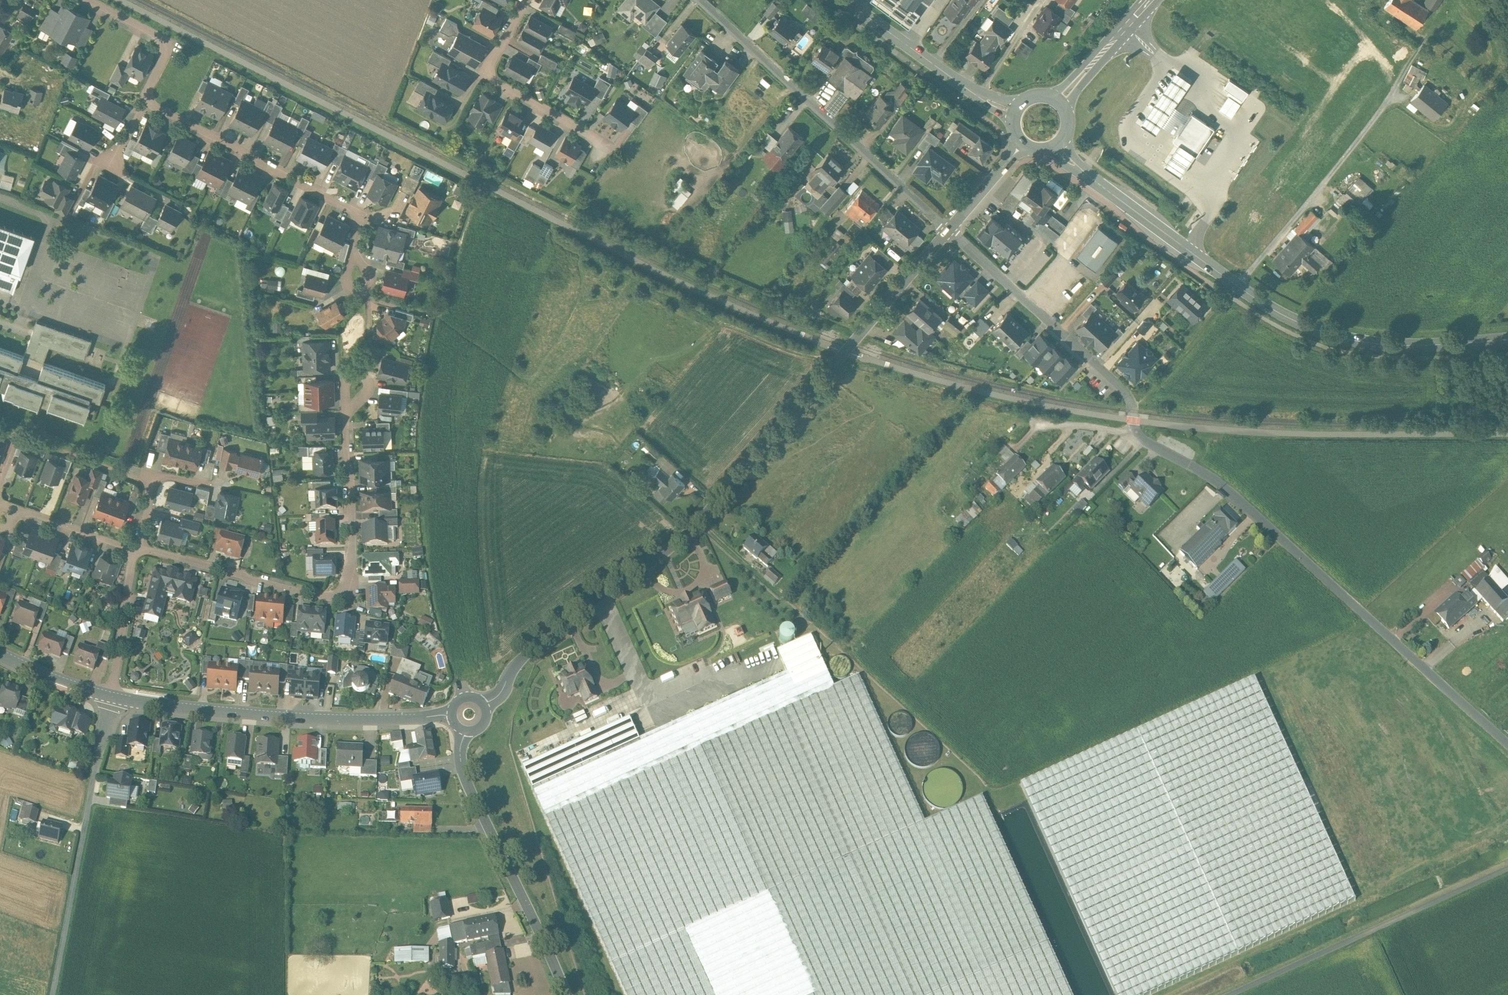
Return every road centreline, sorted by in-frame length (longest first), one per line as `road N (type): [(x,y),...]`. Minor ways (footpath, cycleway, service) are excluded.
road 1 (residential): [(948,228),(1129,396),(1144,441),(1250,503),(1507,739)]
road 2 (unclassified): [(948,228),(713,512),(548,632),(484,703)]
road 3 (residential): [(138,552),(327,597),(338,593),(353,552),(346,415),(356,387)]
road 4 (residential): [(452,714),(296,717),(111,696)]
road 5 (residential): [(697,0),(948,228)]
road 6 (track): [(1225,994),(1507,868)]
road 7 (residential): [(145,104),(357,211),(358,279)]
road 8 (unclassified): [(1237,285),(1371,127),(1420,51)]
road 9 (unclassified): [(464,731),(459,758),(467,788),(569,994)]
road 10 (primary): [(1507,338),(1399,345),(1351,340),(1303,324),(1237,285)]
road 11 (residential): [(527,0),(486,76),(613,151)]
road 12 (primary): [(1237,285),(1057,144)]
road 13 (residential): [(87,803),(49,994)]
road 14 (secondary): [(980,97),(846,0)]
road 15 (residential): [(79,0),(170,47),(145,104)]
road 16 (track): [(1133,402),(1171,375),(1237,285)]
road 17 (residential): [(111,696),(138,552)]
road 18 (residential): [(138,552),(9,501)]
road 19 (primary): [(1060,104),(1150,0)]

